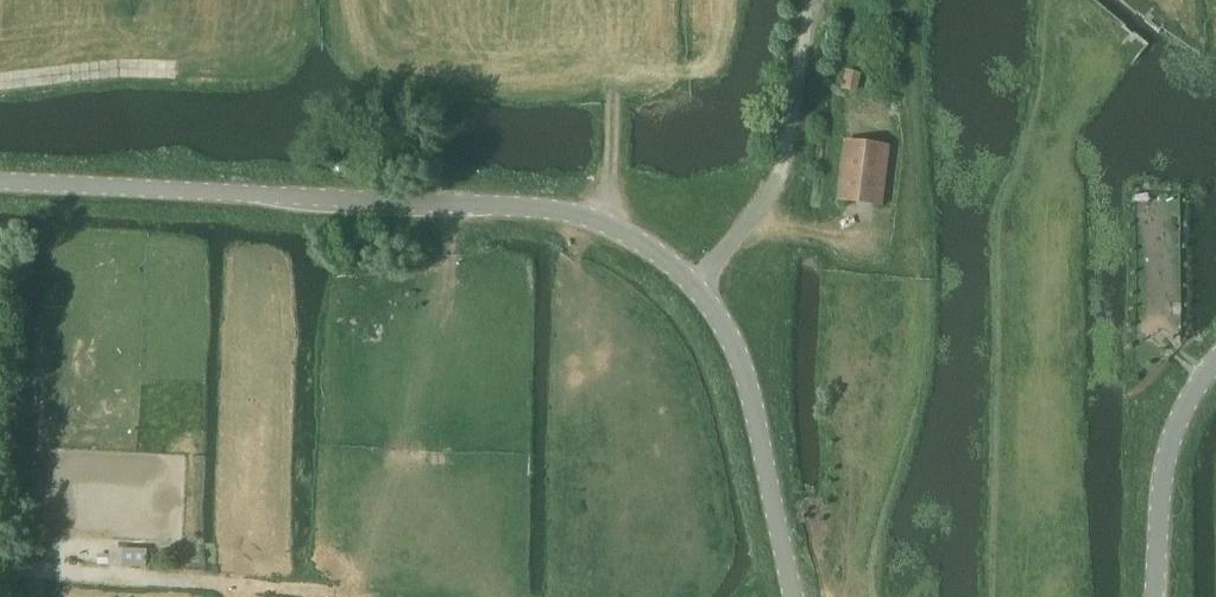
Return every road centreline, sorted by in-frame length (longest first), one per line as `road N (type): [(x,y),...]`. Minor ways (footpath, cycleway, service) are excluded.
road 1 (unclassified): [(793,596),(749,390),(729,335),(693,285),(641,243),(548,210),(0,181)]
road 2 (unclassified): [(1215,360),(1185,404),(1164,464),(1153,596)]
road 3 (track): [(601,223),(611,93)]

